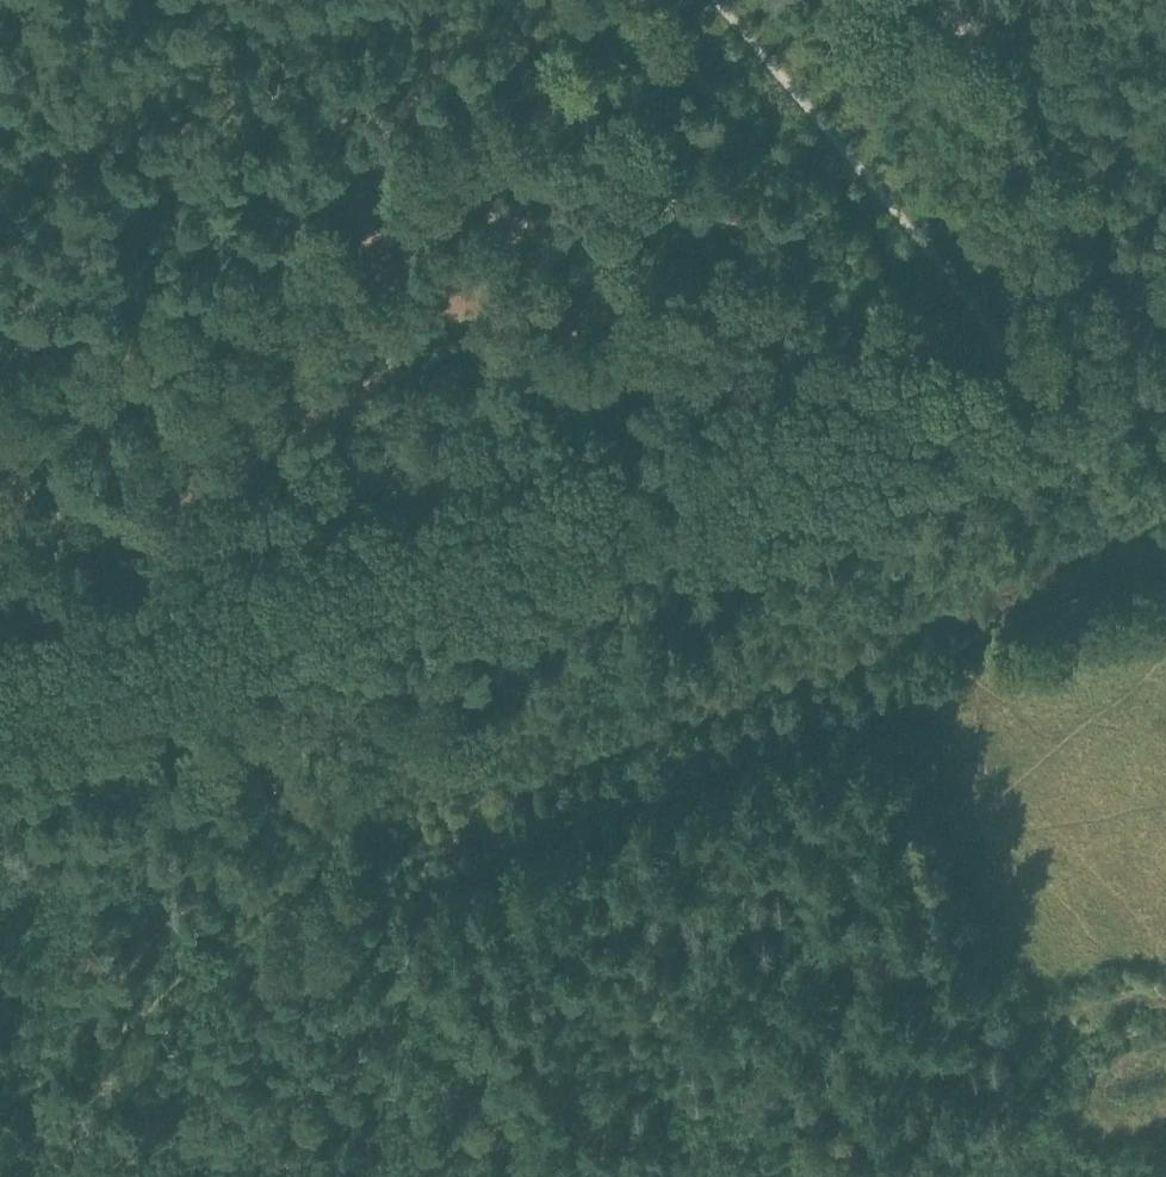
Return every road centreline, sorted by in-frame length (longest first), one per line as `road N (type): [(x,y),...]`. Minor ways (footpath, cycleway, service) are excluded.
road 1 (track): [(0,690),(1087,350)]
road 2 (track): [(1015,343),(743,317),(326,259),(283,241)]

